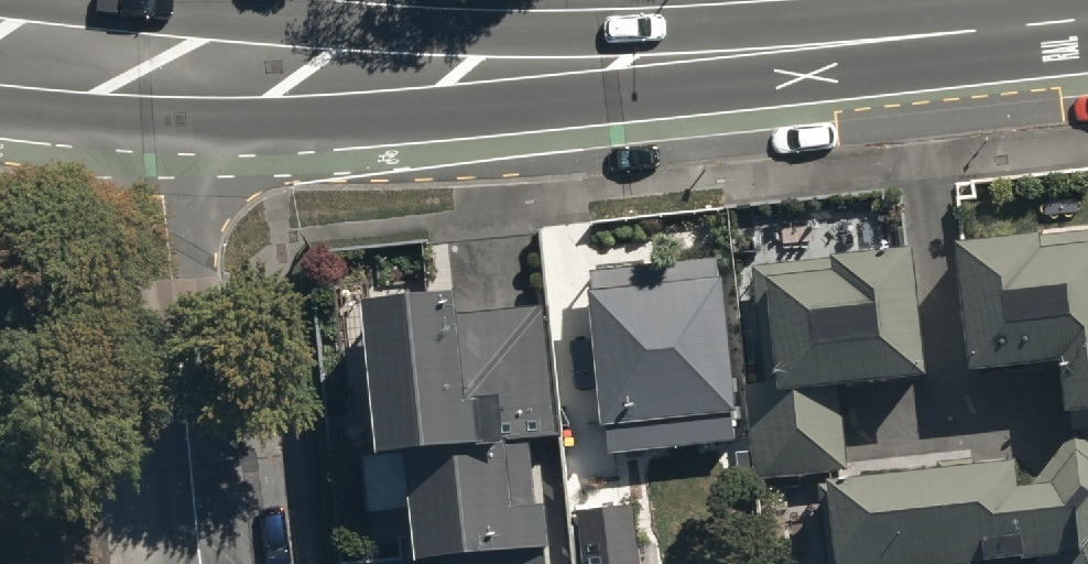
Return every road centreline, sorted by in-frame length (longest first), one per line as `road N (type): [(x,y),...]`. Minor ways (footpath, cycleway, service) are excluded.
road 1 (secondary): [(143,61),(603,63),(1087,20)]
road 2 (residential): [(204,563),(143,61)]
road 3 (secondary): [(0,53),(143,61)]

